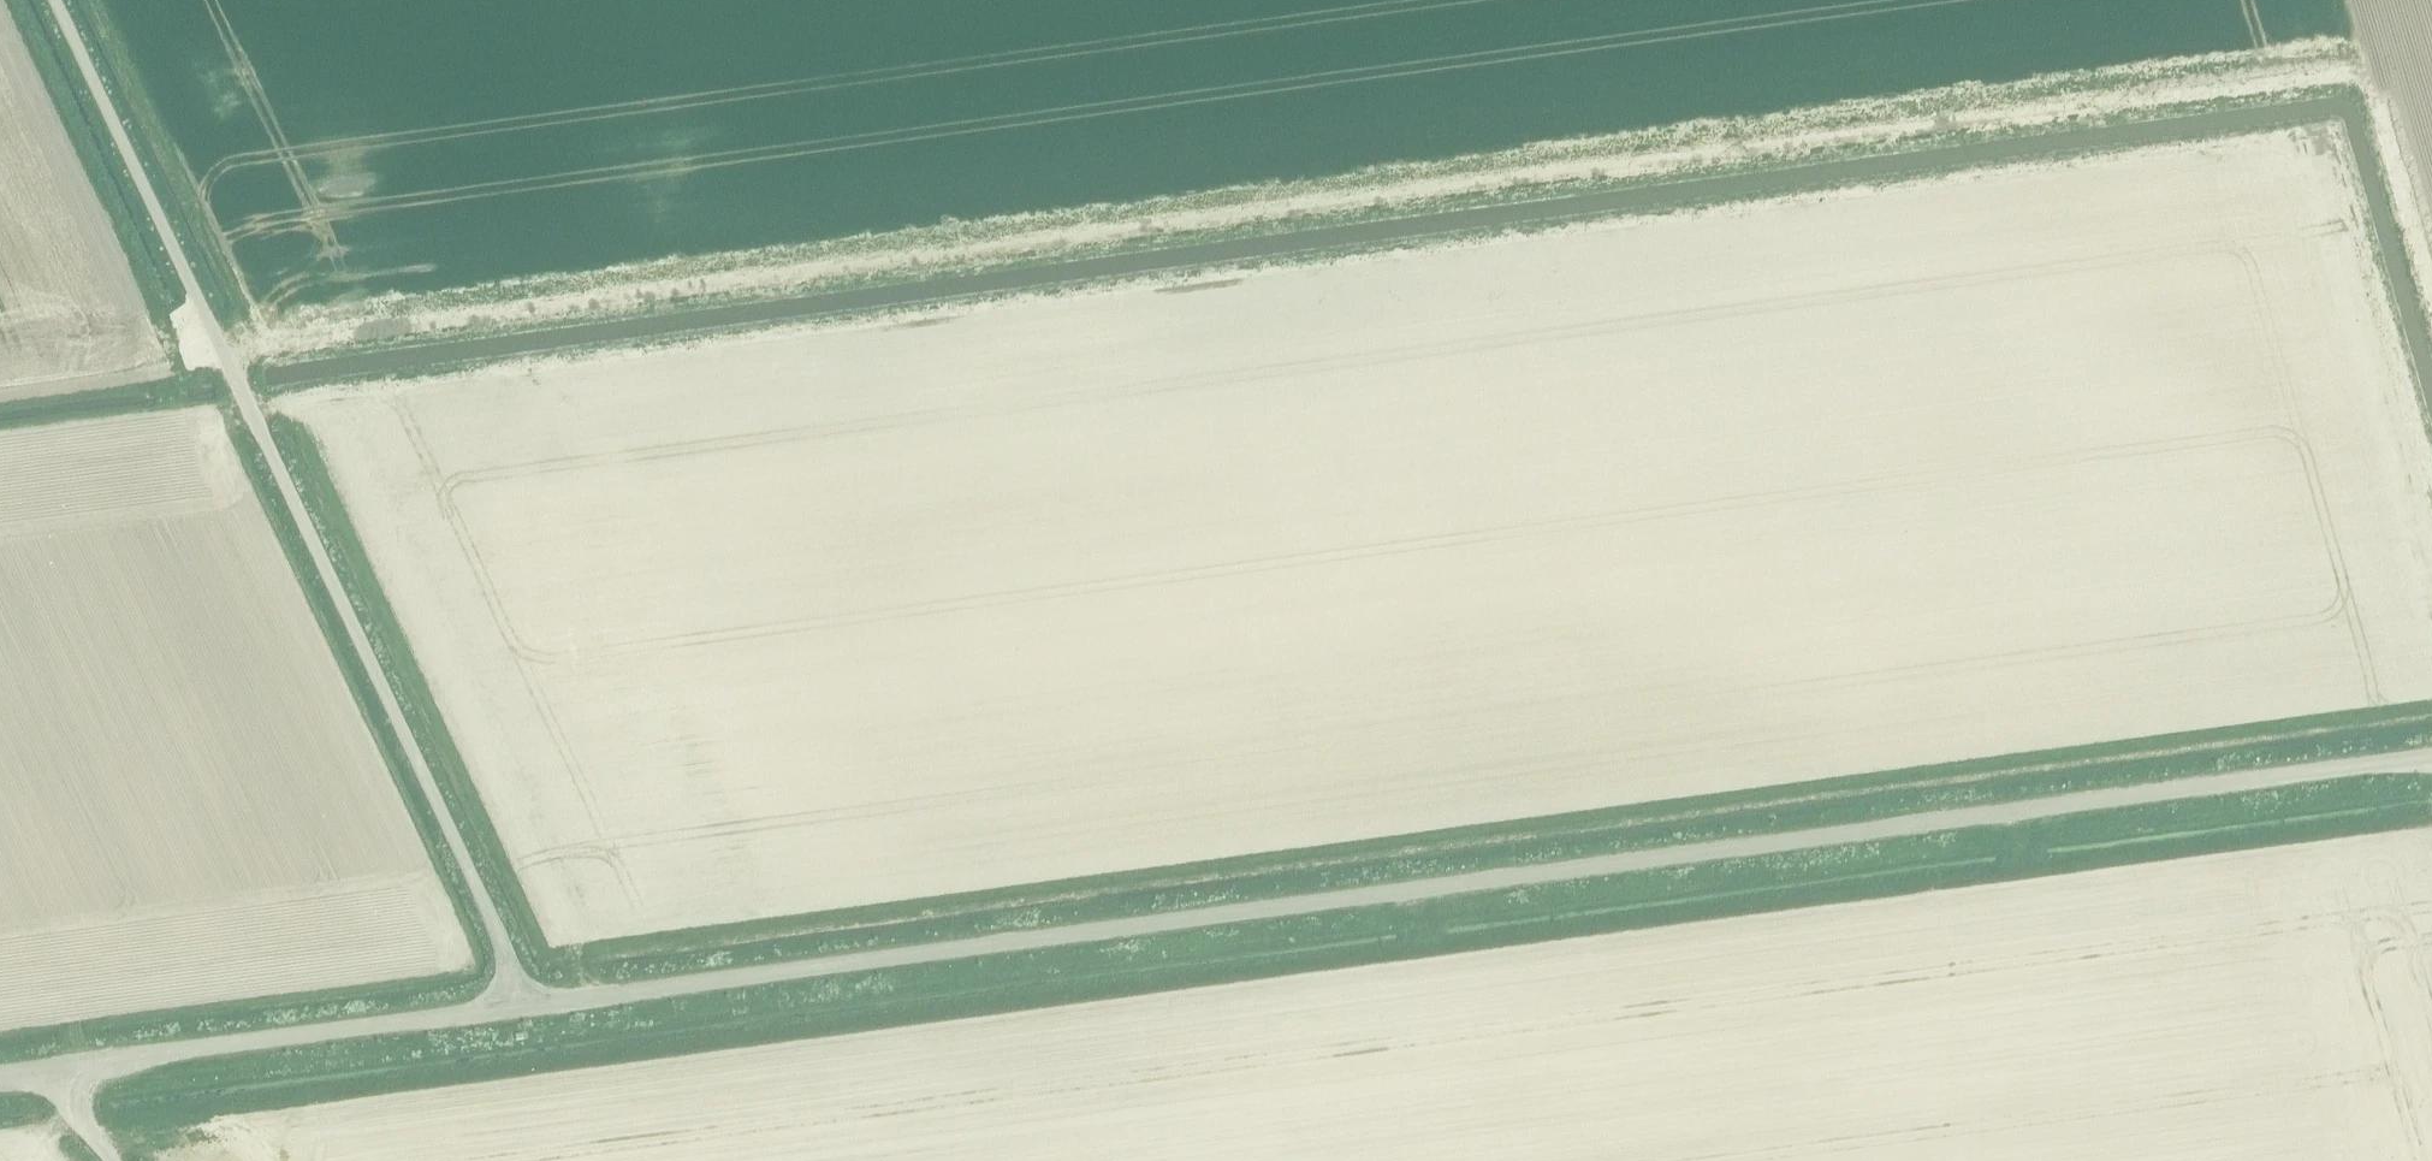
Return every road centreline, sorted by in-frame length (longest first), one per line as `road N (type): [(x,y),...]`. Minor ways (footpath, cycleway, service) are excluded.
road 1 (unclassified): [(529,1006),(2431,758)]
road 2 (unclassified): [(529,1006),(54,0)]
road 3 (unclassified): [(59,1069),(529,1006)]

